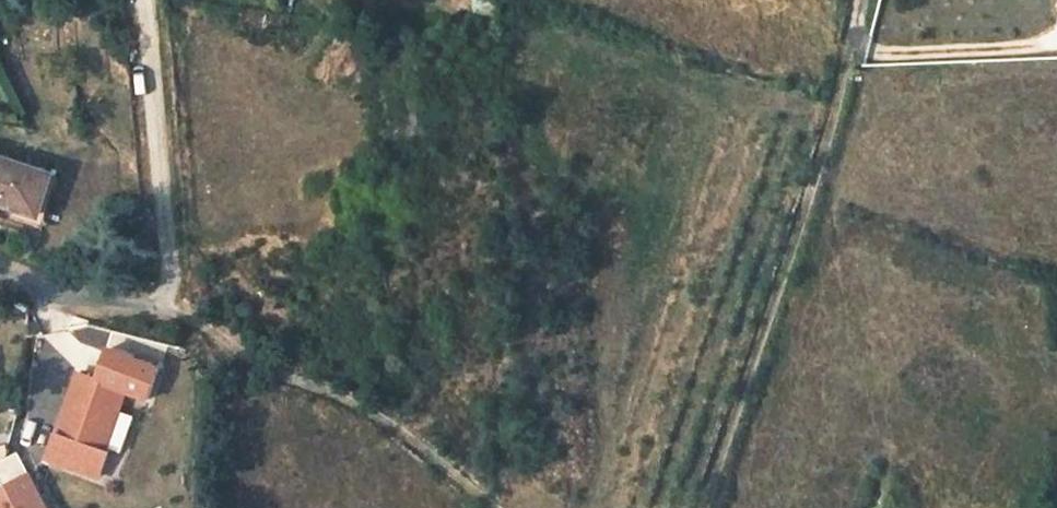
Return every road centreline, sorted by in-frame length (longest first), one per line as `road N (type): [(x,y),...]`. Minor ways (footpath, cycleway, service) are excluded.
road 1 (track): [(696,507),(829,131),(862,0)]
road 2 (track): [(160,308),(384,423),(491,507)]
road 3 (track): [(136,0),(160,308)]
road 4 (track): [(0,267),(41,289),(160,308)]

